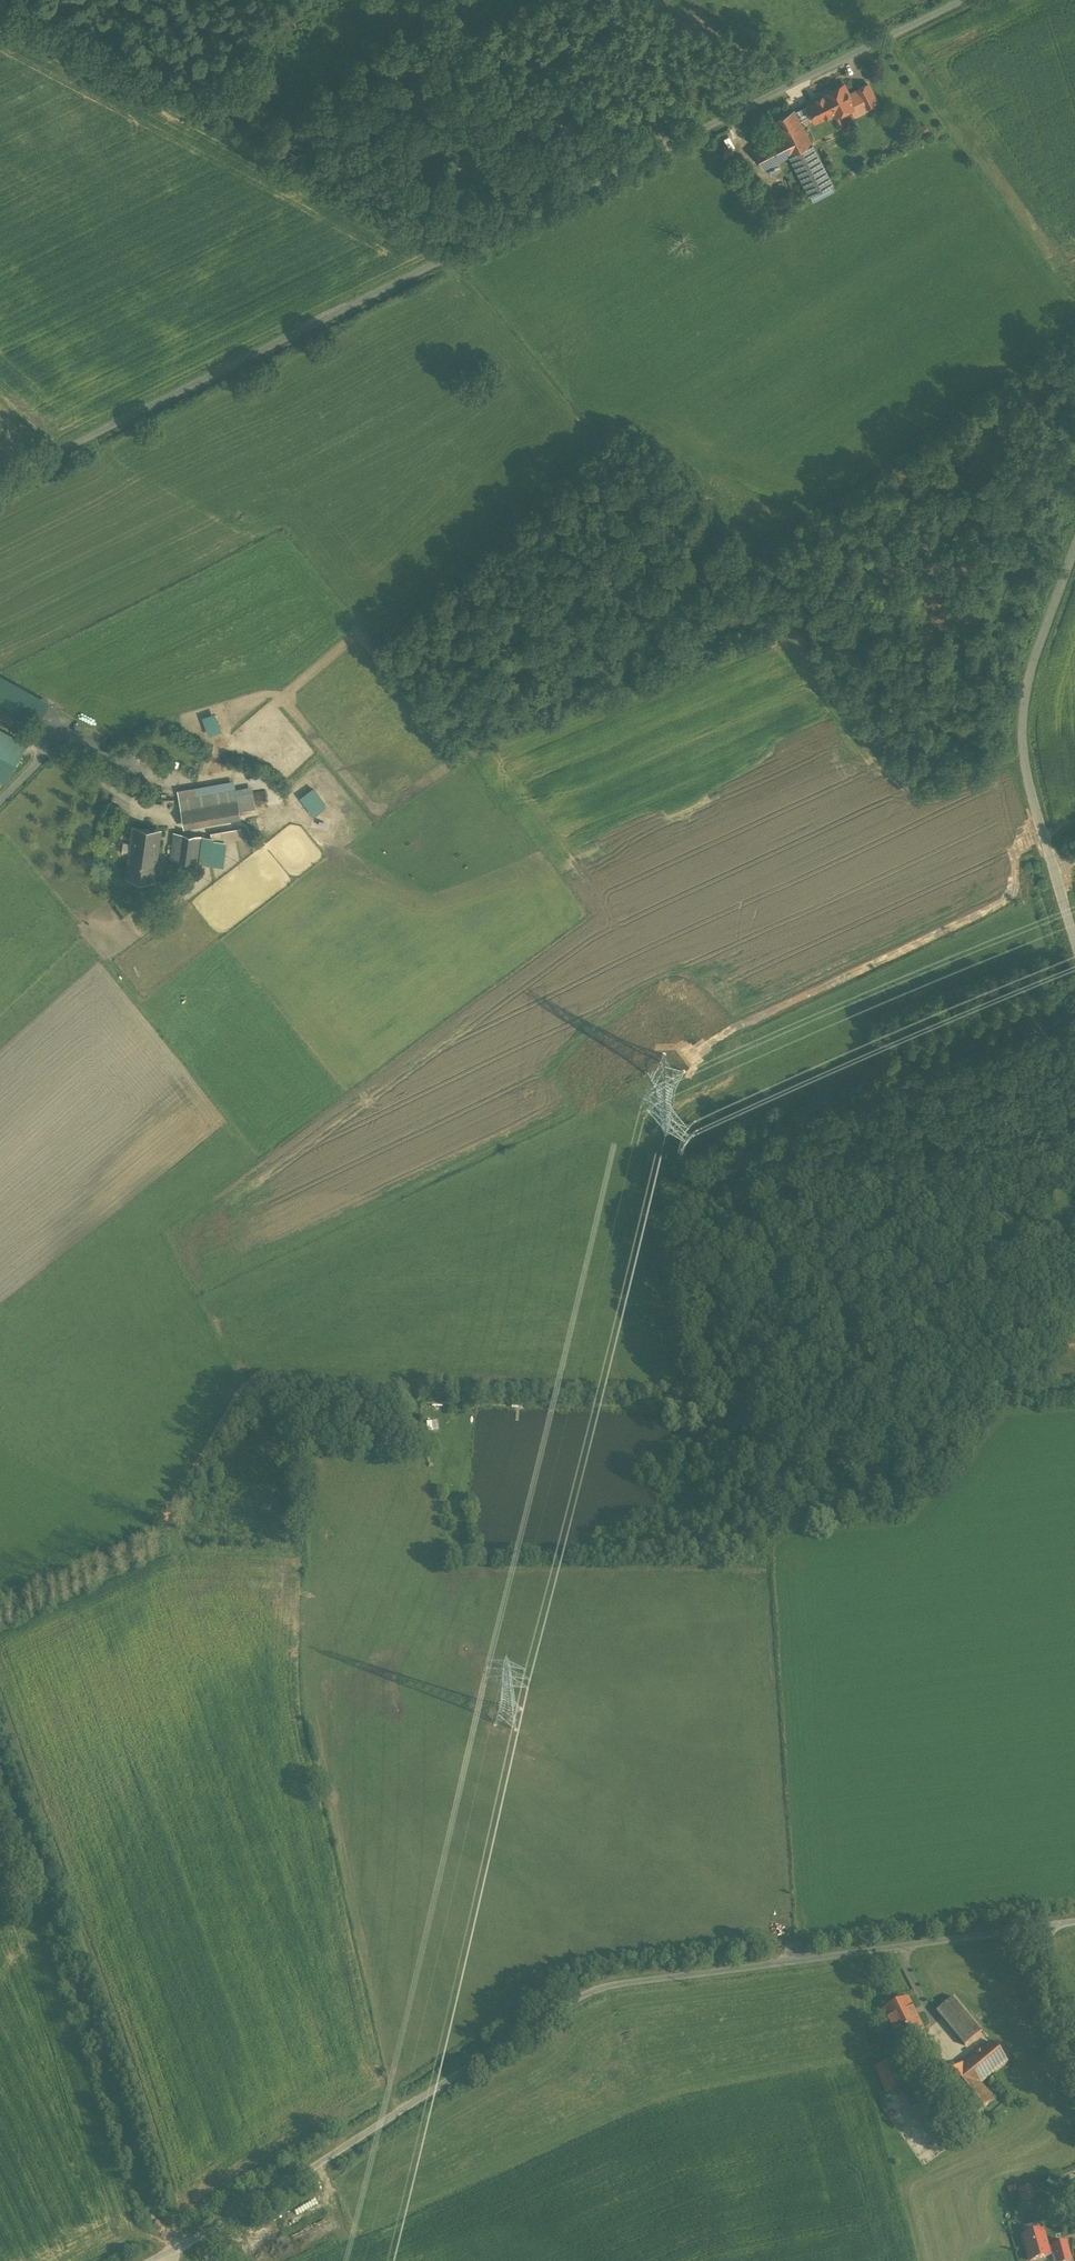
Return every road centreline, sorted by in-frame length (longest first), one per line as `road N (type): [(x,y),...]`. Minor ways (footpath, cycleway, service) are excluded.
road 1 (unclassified): [(0,481),(962,0)]
road 2 (unclassified): [(164,2255),(238,2219),(589,1993),(1074,1922)]
road 3 (track): [(1074,1390),(418,1385),(441,1520)]
road 4 (unclassified): [(1074,546),(1027,687),(1023,750),(1074,940)]
road 5 (track): [(671,146),(657,131),(414,0)]
road 6 (unclassified): [(0,800),(48,748),(0,717)]

